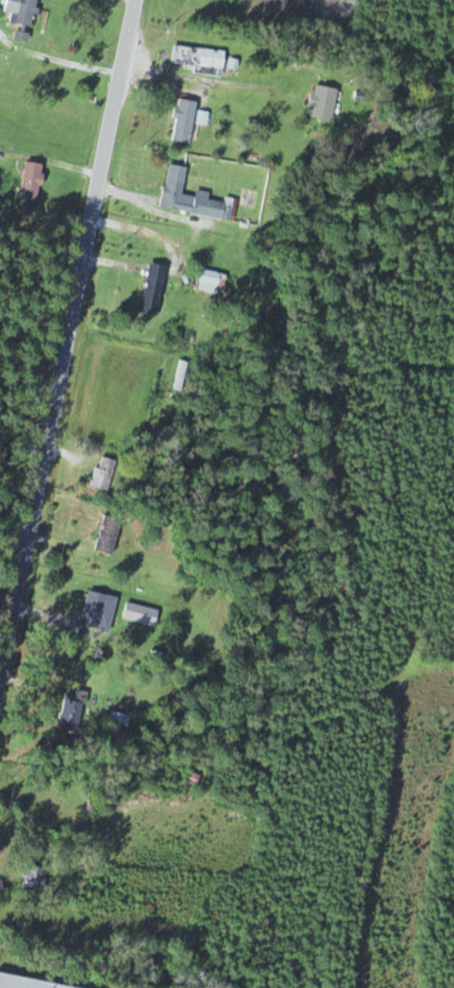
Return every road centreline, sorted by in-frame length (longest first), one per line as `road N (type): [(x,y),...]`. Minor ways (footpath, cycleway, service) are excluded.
road 1 (secondary): [(0,647),(133,0)]

